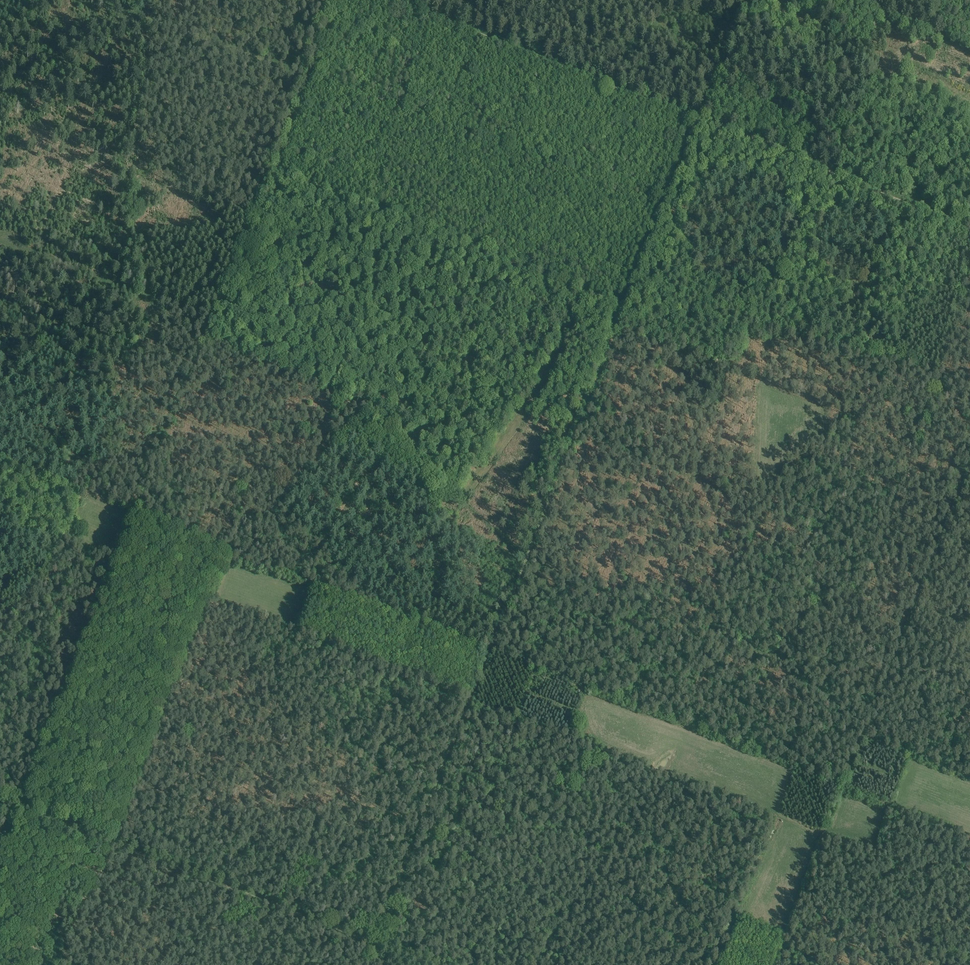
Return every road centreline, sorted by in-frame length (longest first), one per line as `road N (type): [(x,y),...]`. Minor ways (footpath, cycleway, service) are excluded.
road 1 (track): [(373,943),(698,122)]
road 2 (track): [(14,809),(340,0)]
road 3 (track): [(969,466),(771,964)]
road 4 (track): [(373,943),(14,809)]
road 5 (track): [(698,122),(398,0)]
road 6 (track): [(969,231),(698,122)]
road 7 (track): [(881,964),(939,818)]
road 8 (track): [(698,122),(747,0)]

